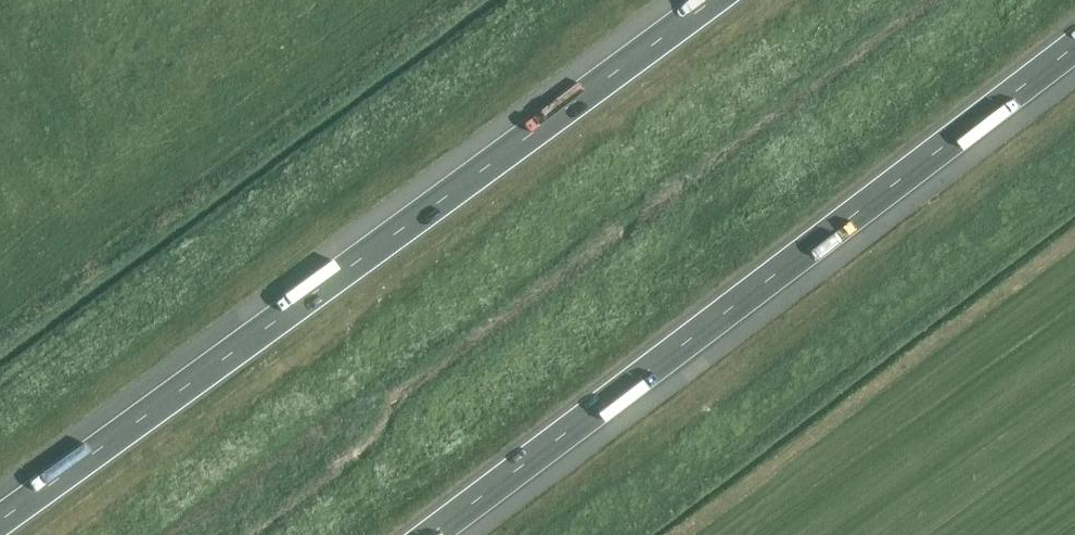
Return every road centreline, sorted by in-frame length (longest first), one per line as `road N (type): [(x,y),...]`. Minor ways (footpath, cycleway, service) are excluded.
road 1 (motorway): [(705,0),(0,514)]
road 2 (motorway): [(435,534),(1074,48)]

